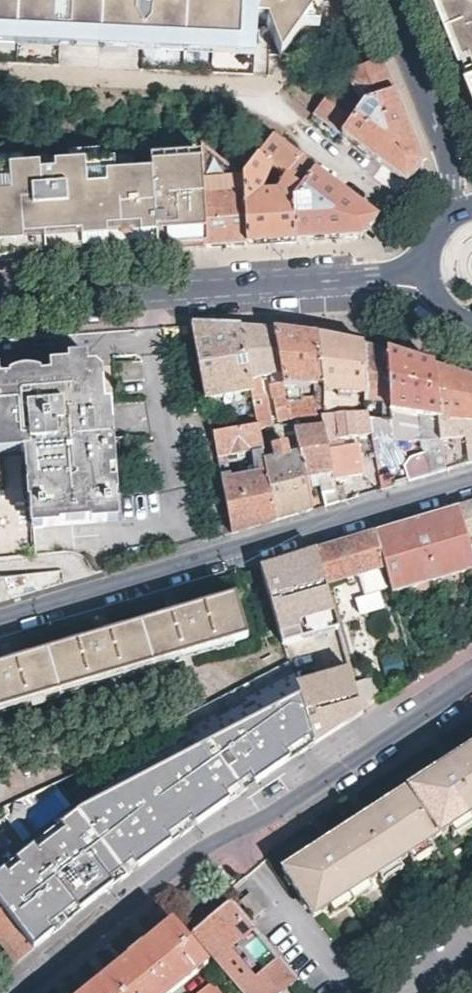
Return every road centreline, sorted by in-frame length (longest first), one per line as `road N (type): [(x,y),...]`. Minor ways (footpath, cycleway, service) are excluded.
road 1 (residential): [(471,676),(224,834),(14,992)]
road 2 (residential): [(0,617),(471,478)]
road 3 (residential): [(426,259),(373,276),(0,304)]
road 4 (residential): [(0,125),(279,119)]
road 5 (tertiary): [(384,0),(452,180),(452,215)]
road 6 (residential): [(279,119),(440,229)]
road 7 (residential): [(279,119),(362,0)]

